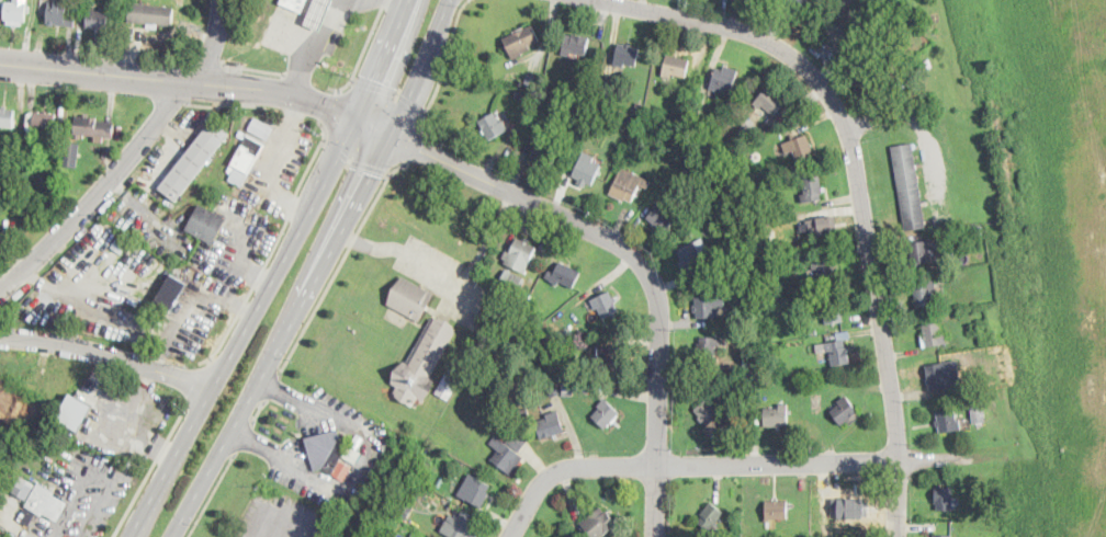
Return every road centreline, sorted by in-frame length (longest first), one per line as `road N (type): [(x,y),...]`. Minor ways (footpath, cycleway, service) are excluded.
road 1 (residential): [(594,0),(776,43),(833,101),(846,126),(885,349),(895,536)]
road 2 (residential): [(394,138),(611,239),(644,262),(658,308),(657,536)]
road 3 (secondary): [(361,121),(132,536)]
road 4 (secondary): [(173,536),(394,138)]
road 5 (residential): [(895,462),(574,465),(548,478),(511,536)]
road 6 (residential): [(185,81),(101,190),(0,287)]
road 7 (residential): [(215,389),(80,349),(0,338)]
road 8 (tertiary): [(185,81),(0,63)]
road 9 (tertiary): [(361,121),(295,94),(185,81)]
road 10 (secondary): [(394,138),(451,0)]
road 11 (secondary): [(410,0),(361,121)]

